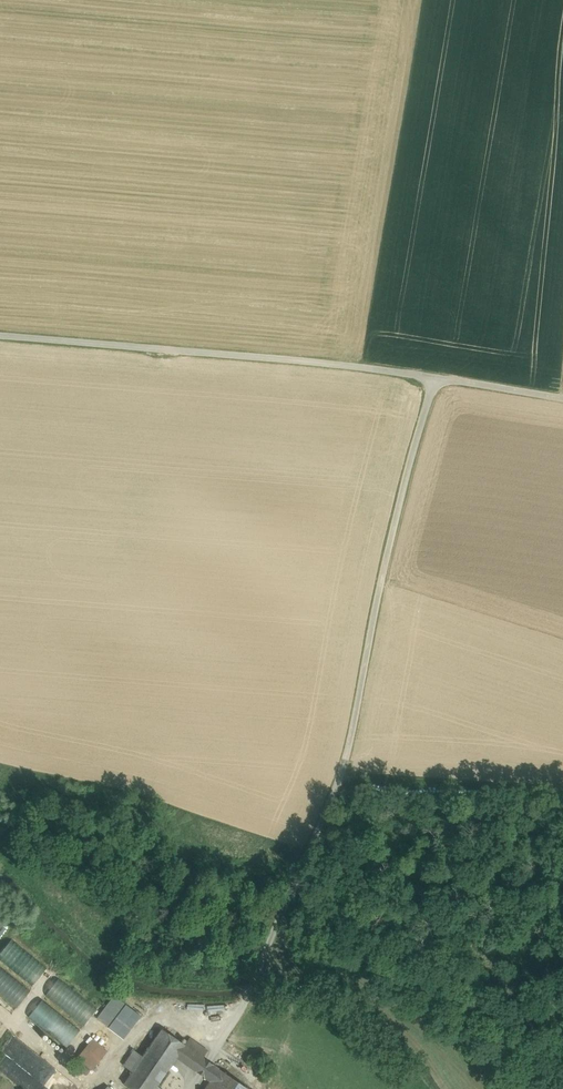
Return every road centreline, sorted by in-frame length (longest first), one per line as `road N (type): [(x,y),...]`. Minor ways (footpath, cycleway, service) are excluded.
road 1 (track): [(209,1061),(269,950),(350,755),(388,555),(439,378)]
road 2 (track): [(439,378),(0,335)]
road 3 (track): [(252,983),(161,979),(96,951),(17,872),(7,832),(18,800)]
road 4 (track): [(439,378),(562,397)]

